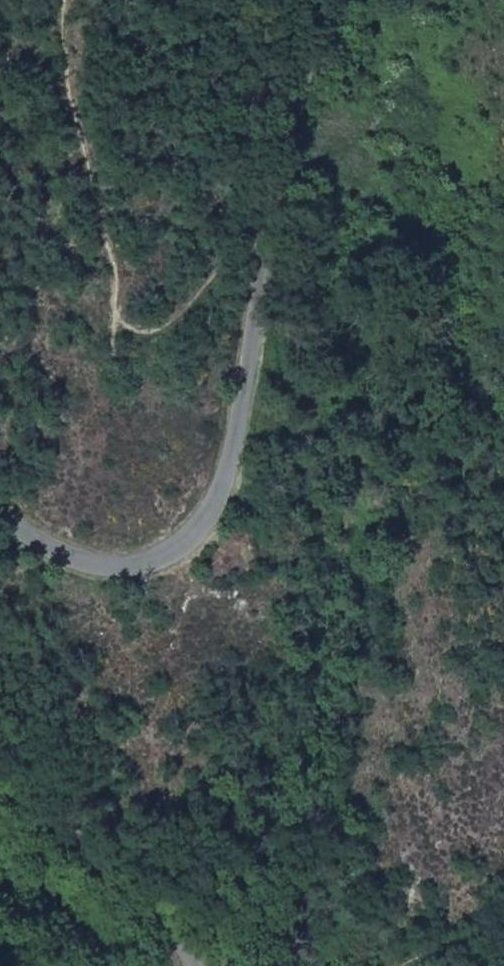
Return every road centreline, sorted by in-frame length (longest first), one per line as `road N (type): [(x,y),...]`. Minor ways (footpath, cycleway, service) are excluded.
road 1 (unclassified): [(0,513),(92,548),(188,538),(225,466),(281,140),(328,0)]
road 2 (track): [(68,0),(61,47),(122,311),(141,332),(173,326),(272,196)]
road 3 (unclassified): [(194,965),(98,870),(0,802)]

